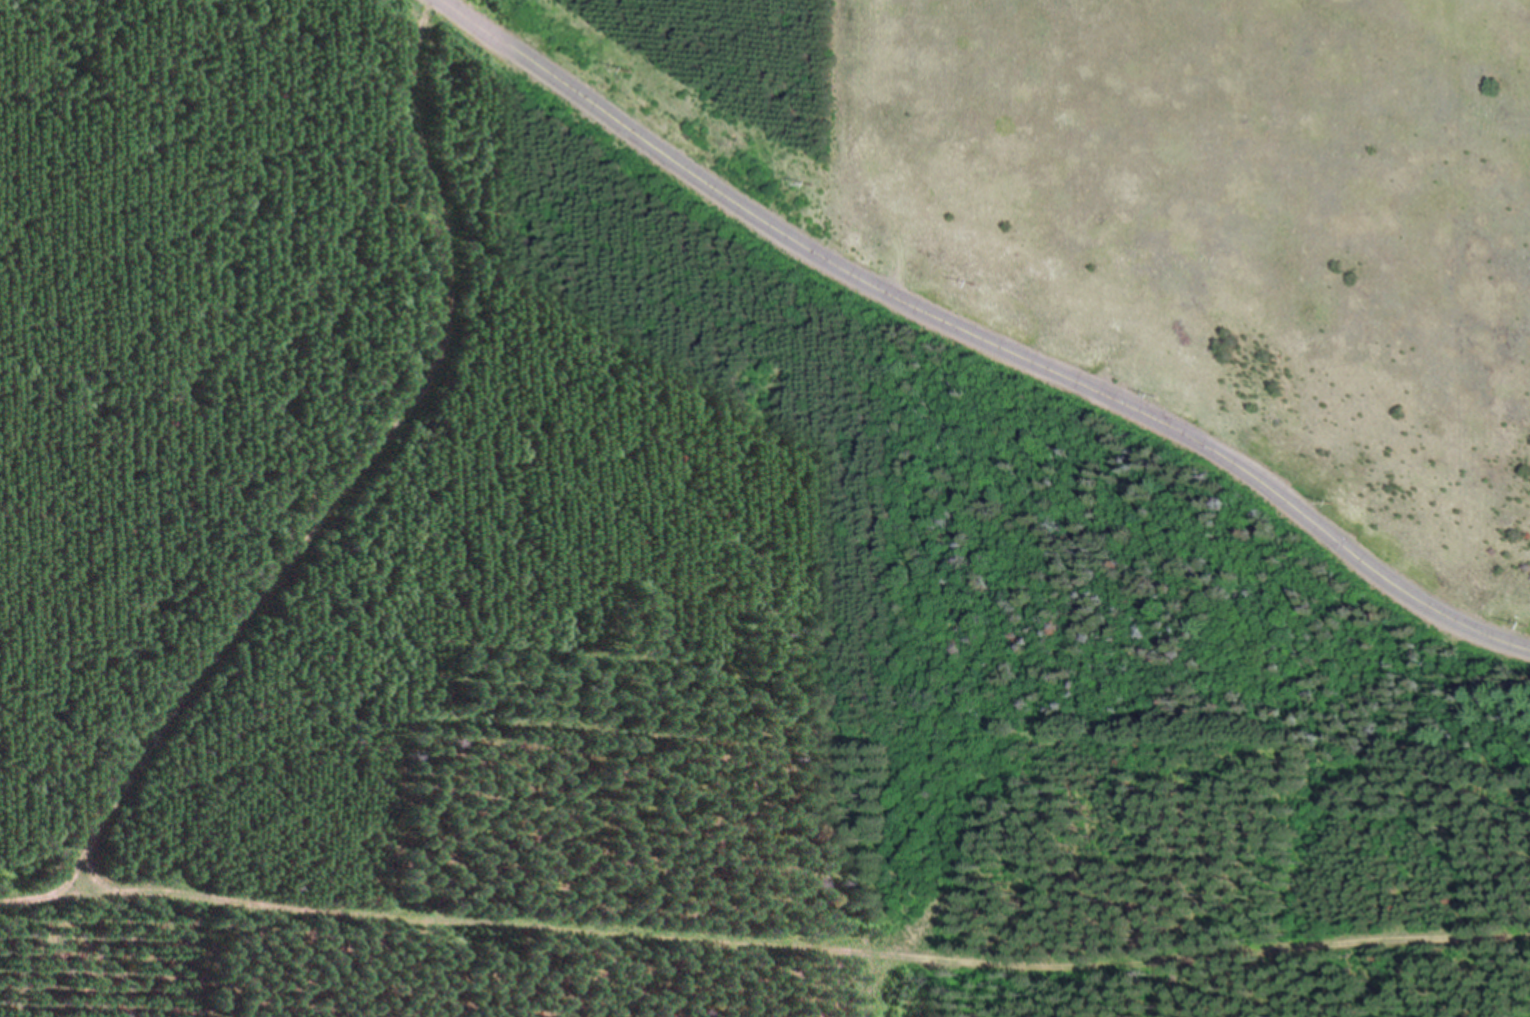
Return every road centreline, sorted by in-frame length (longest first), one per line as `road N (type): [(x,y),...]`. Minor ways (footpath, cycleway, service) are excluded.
road 1 (secondary): [(1529,645),(1506,645),(1372,536),(1224,440),(781,212),(447,0)]
road 2 (track): [(429,0),(419,53),(457,292),(422,403),(200,666),(75,867)]

